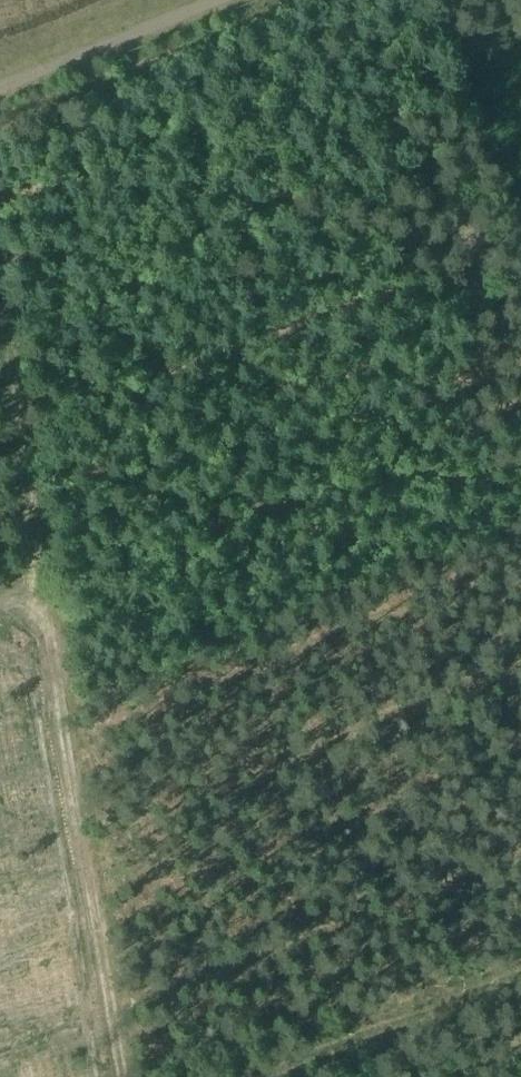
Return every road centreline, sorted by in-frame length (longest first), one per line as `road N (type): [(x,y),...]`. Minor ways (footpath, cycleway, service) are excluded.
road 1 (track): [(130,1076),(43,567)]
road 2 (track): [(43,567),(0,238)]
road 3 (track): [(206,0),(0,86)]

